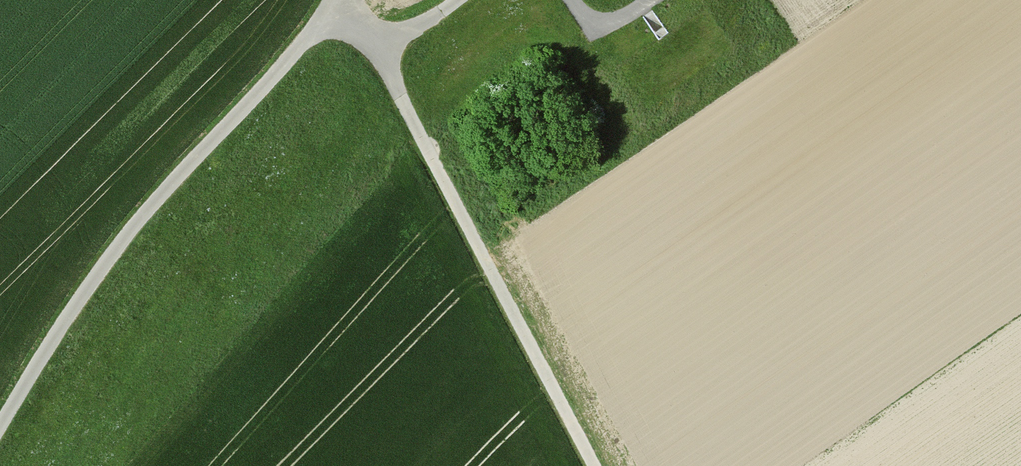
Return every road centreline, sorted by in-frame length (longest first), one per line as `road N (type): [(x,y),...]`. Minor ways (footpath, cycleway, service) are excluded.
road 1 (track): [(0,427),(121,242),(334,0)]
road 2 (track): [(331,6),(376,46),(596,465)]

